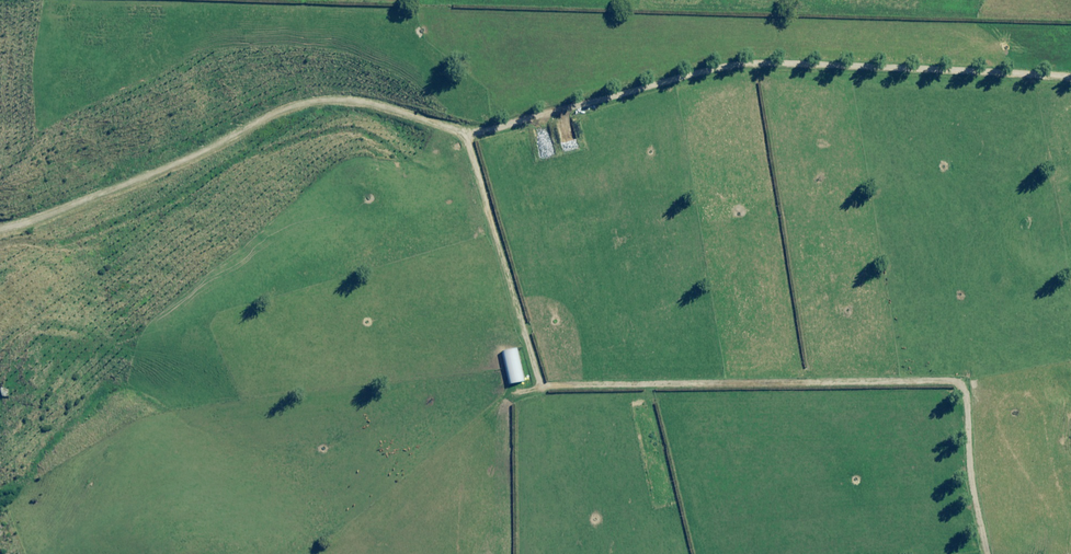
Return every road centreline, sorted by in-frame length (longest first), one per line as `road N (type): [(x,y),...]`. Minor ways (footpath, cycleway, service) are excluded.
road 1 (track): [(995,553),(974,464),(973,376),(540,380),(480,139)]
road 2 (track): [(480,139),(749,61),(1070,81)]
road 3 (track): [(0,225),(309,97),(402,104),(480,139)]

